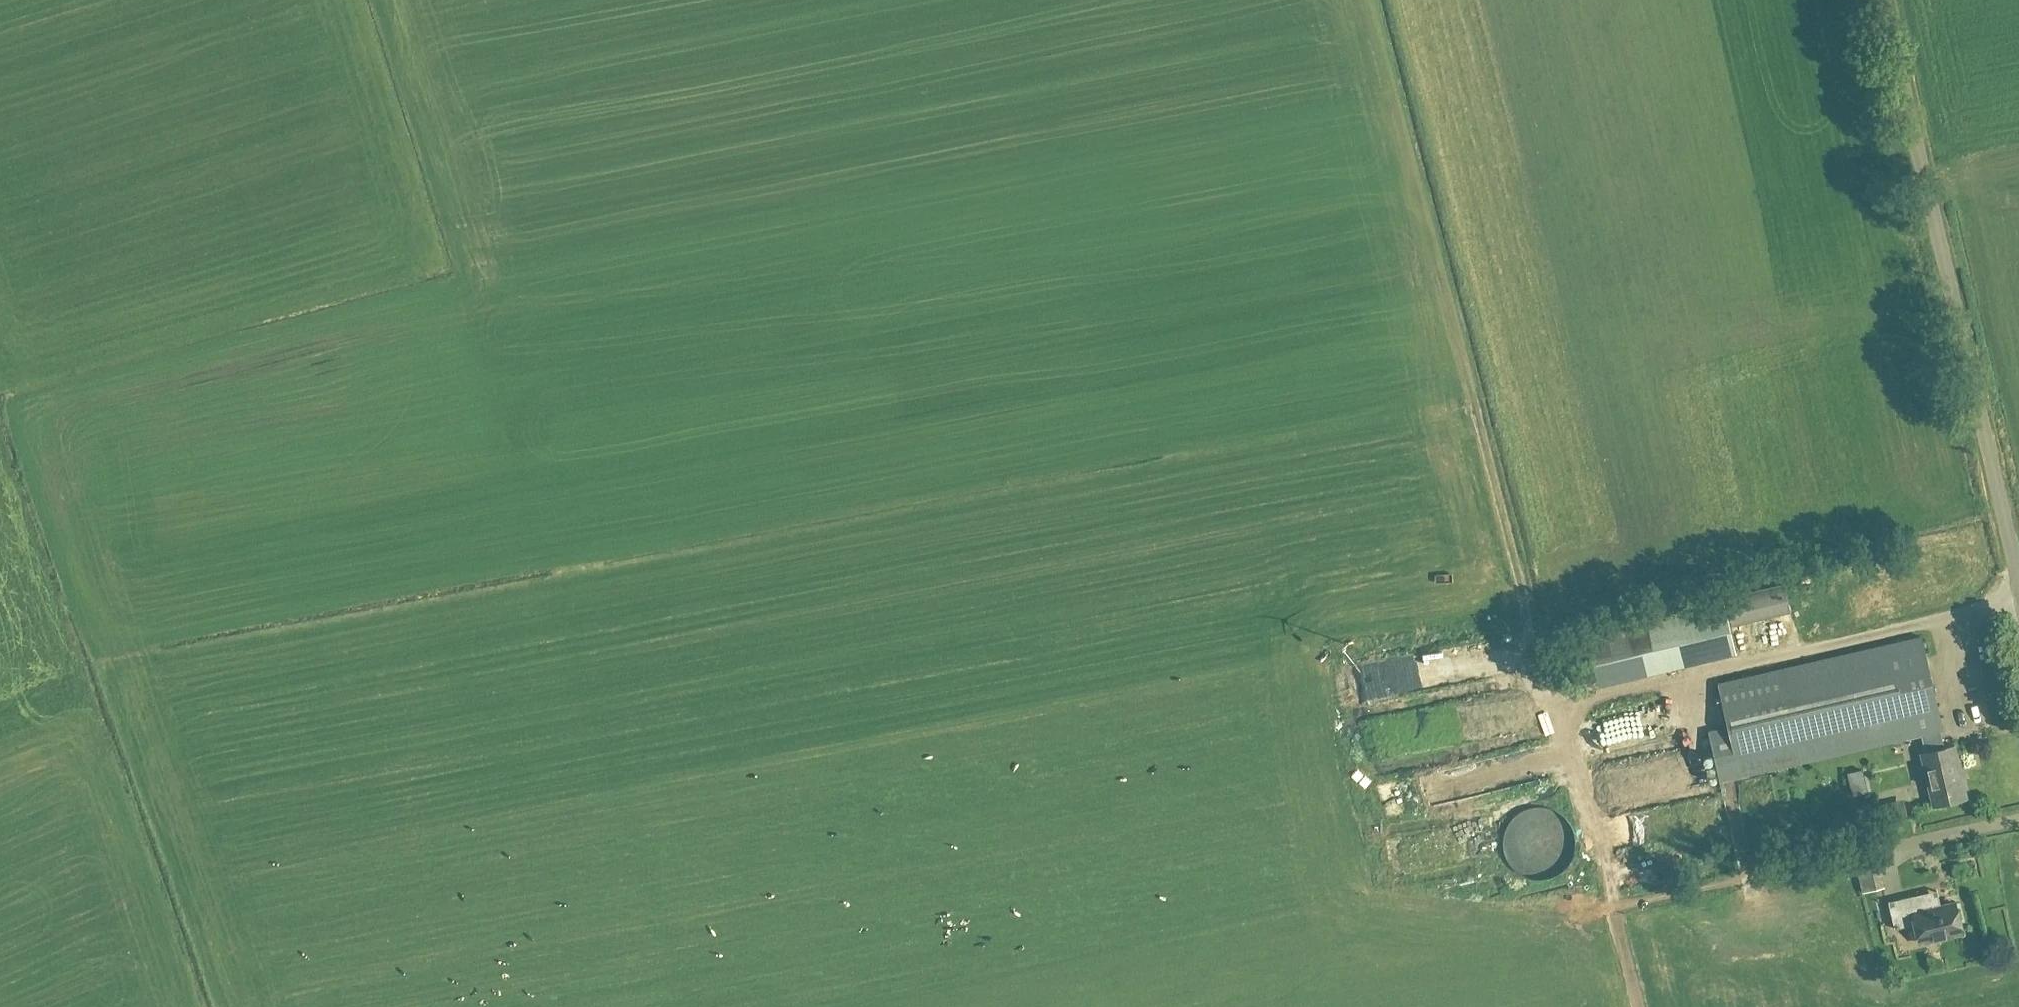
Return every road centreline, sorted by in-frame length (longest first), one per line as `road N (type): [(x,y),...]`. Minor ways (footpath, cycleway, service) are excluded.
road 1 (unclassified): [(2018,631),(1876,0)]

